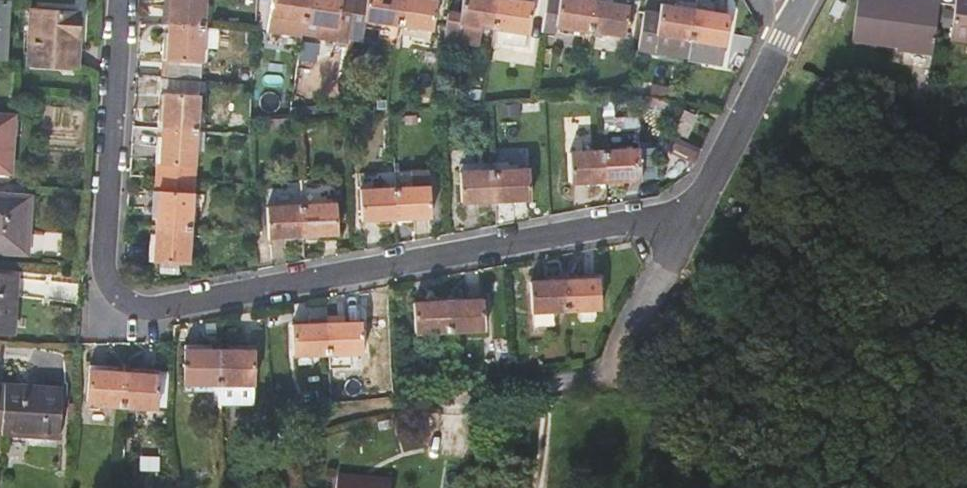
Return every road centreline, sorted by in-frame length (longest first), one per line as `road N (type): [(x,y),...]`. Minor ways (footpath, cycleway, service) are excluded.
road 1 (residential): [(118,0),(103,274),(123,303),(144,308),(692,209),(807,0)]

